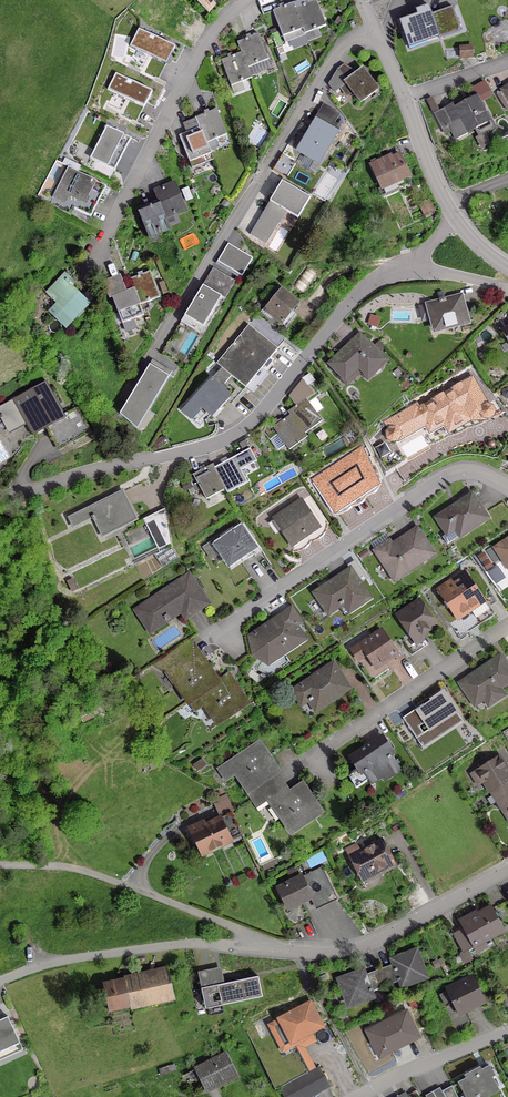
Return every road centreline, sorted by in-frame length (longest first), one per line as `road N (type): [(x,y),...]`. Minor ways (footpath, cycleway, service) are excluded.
road 1 (residential): [(0,498),(236,434),(359,293),(412,272)]
road 2 (residential): [(375,31),(335,53),(156,351)]
road 3 (track): [(18,494),(38,614),(32,731),(38,811),(62,866)]
road 4 (residential): [(202,642),(454,475),(473,472),(507,487)]
road 5 (residential): [(86,275),(200,51),(246,0)]
road 6 (residential): [(273,948),(168,946),(53,960),(0,982)]
road 7 (residential): [(285,776),(507,627)]
road 8 (residential): [(273,948),(351,950),(507,873)]
road 9 (residential): [(357,1096),(507,1031)]
road 10 (residential): [(406,98),(454,218)]

